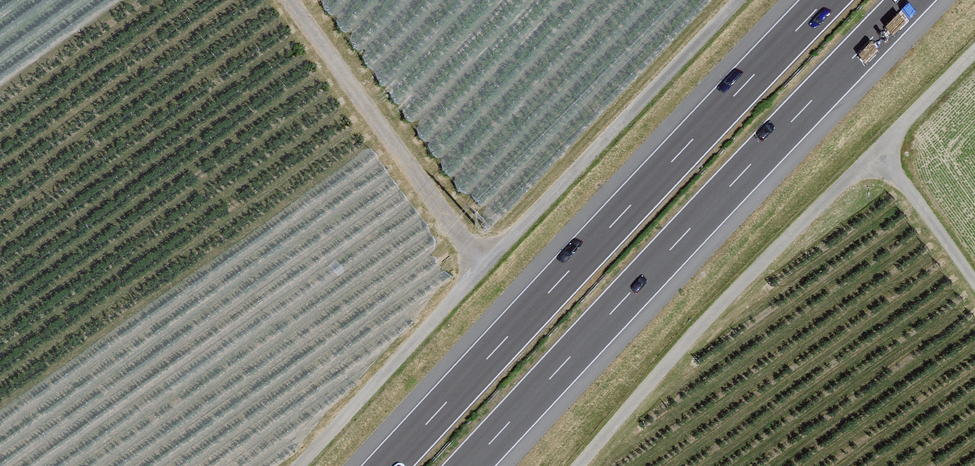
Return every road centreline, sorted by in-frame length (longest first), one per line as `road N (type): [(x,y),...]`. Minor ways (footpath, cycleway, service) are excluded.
road 1 (track): [(299,465),(741,0)]
road 2 (motorway): [(470,465),(911,0)]
road 3 (motorway): [(826,0),(387,465)]
road 4 (track): [(480,272),(286,0)]
road 5 (track): [(974,284),(877,148)]

